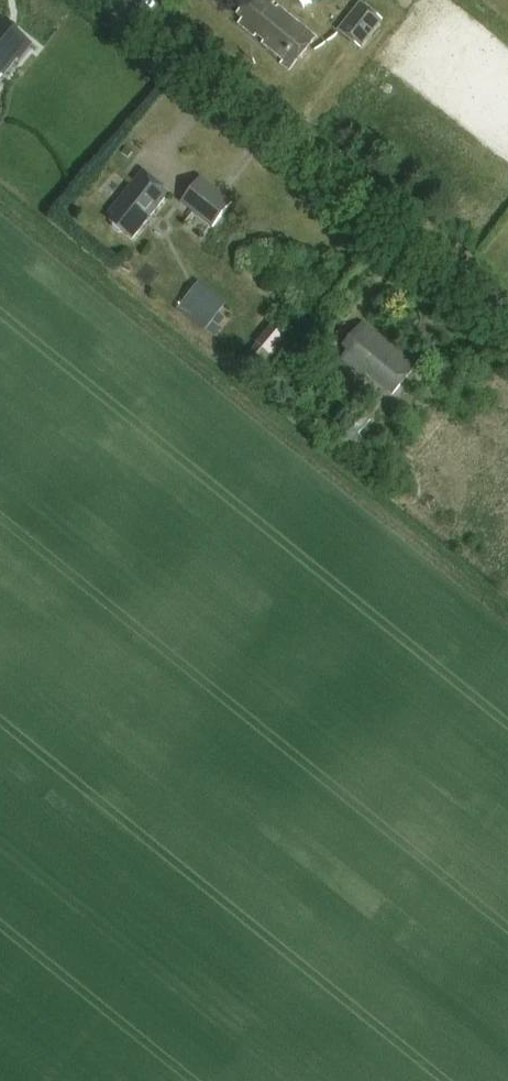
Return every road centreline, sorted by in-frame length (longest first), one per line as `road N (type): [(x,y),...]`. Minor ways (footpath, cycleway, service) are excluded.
road 1 (unclassified): [(507,307),(129,0)]

